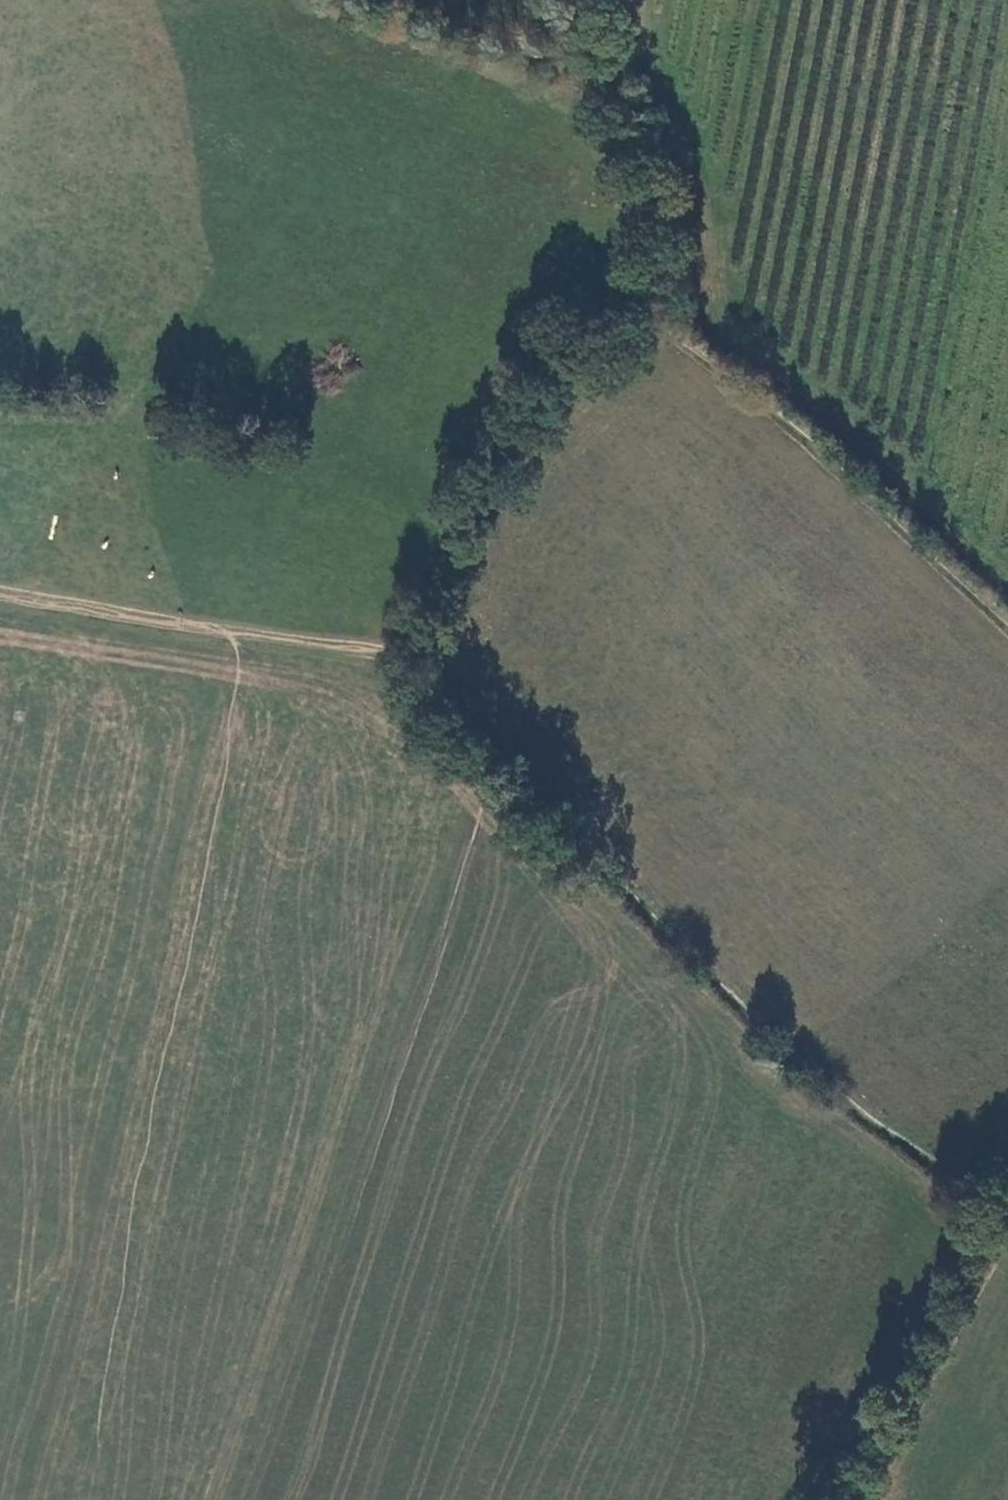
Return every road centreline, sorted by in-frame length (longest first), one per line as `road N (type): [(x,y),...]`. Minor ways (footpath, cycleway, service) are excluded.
road 1 (track): [(0,599),(397,653),(474,706),(493,820),(546,886),(726,1046),(928,1210),(938,1257)]

